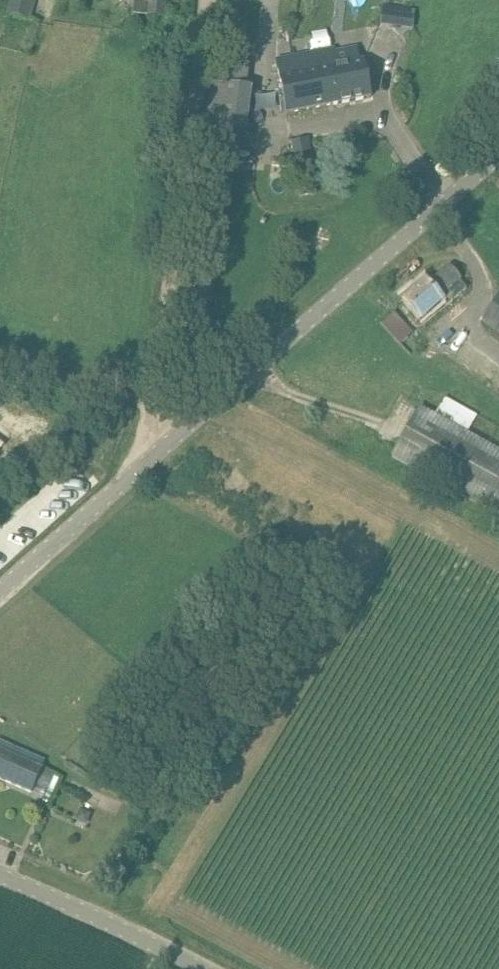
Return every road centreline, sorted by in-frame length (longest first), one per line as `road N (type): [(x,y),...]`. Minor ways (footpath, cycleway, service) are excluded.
road 1 (tertiary): [(0,600),(162,447),(498,158)]
road 2 (track): [(218,0),(162,447)]
road 3 (unclassified): [(193,968),(0,882)]

